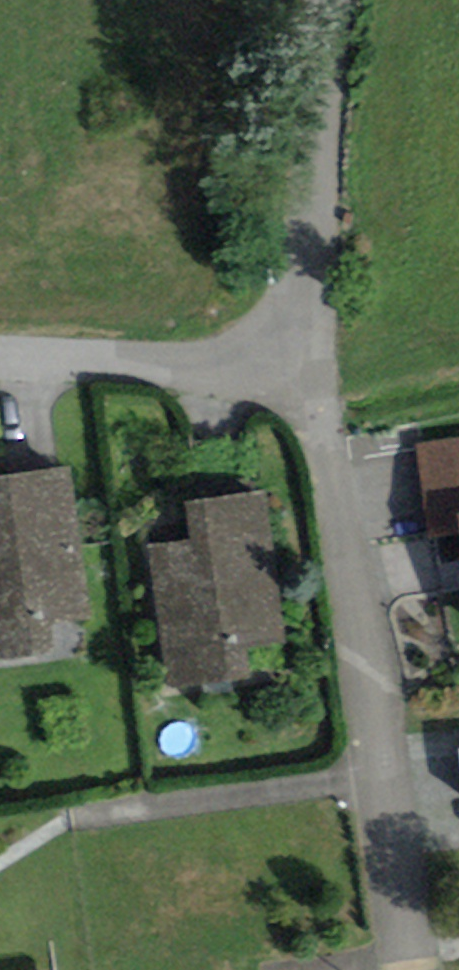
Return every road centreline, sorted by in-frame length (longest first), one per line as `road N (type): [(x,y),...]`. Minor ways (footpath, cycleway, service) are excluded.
road 1 (residential): [(294,349),(364,636),(411,969)]
road 2 (residential): [(294,349),(336,0)]
road 3 (residential): [(0,366),(294,349)]

